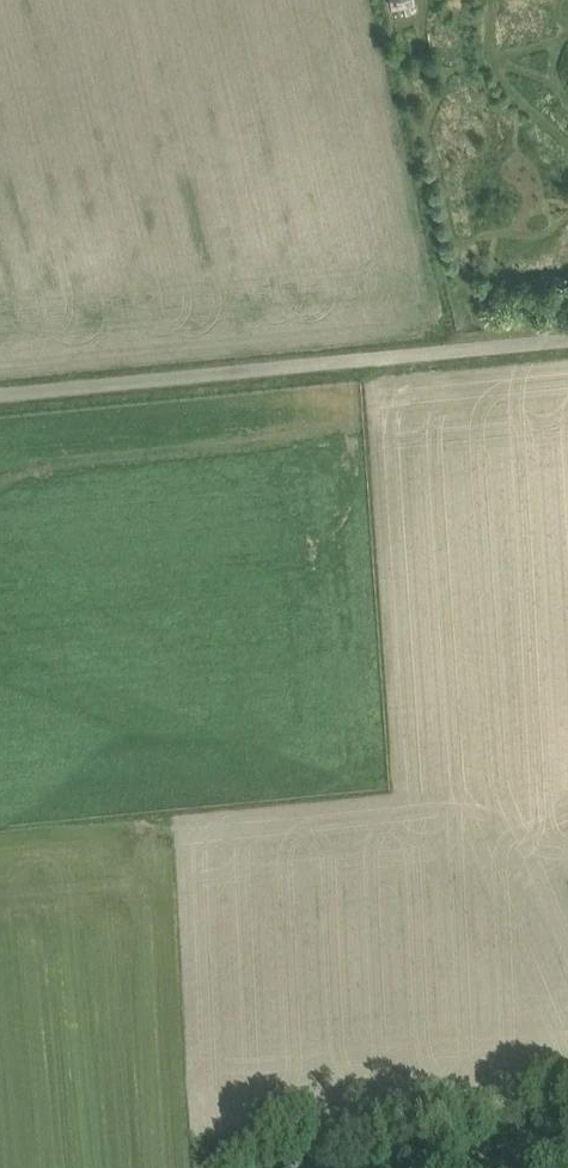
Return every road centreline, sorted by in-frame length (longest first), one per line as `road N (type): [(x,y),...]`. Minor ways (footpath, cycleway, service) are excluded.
road 1 (unclassified): [(567,327),(0,377)]

